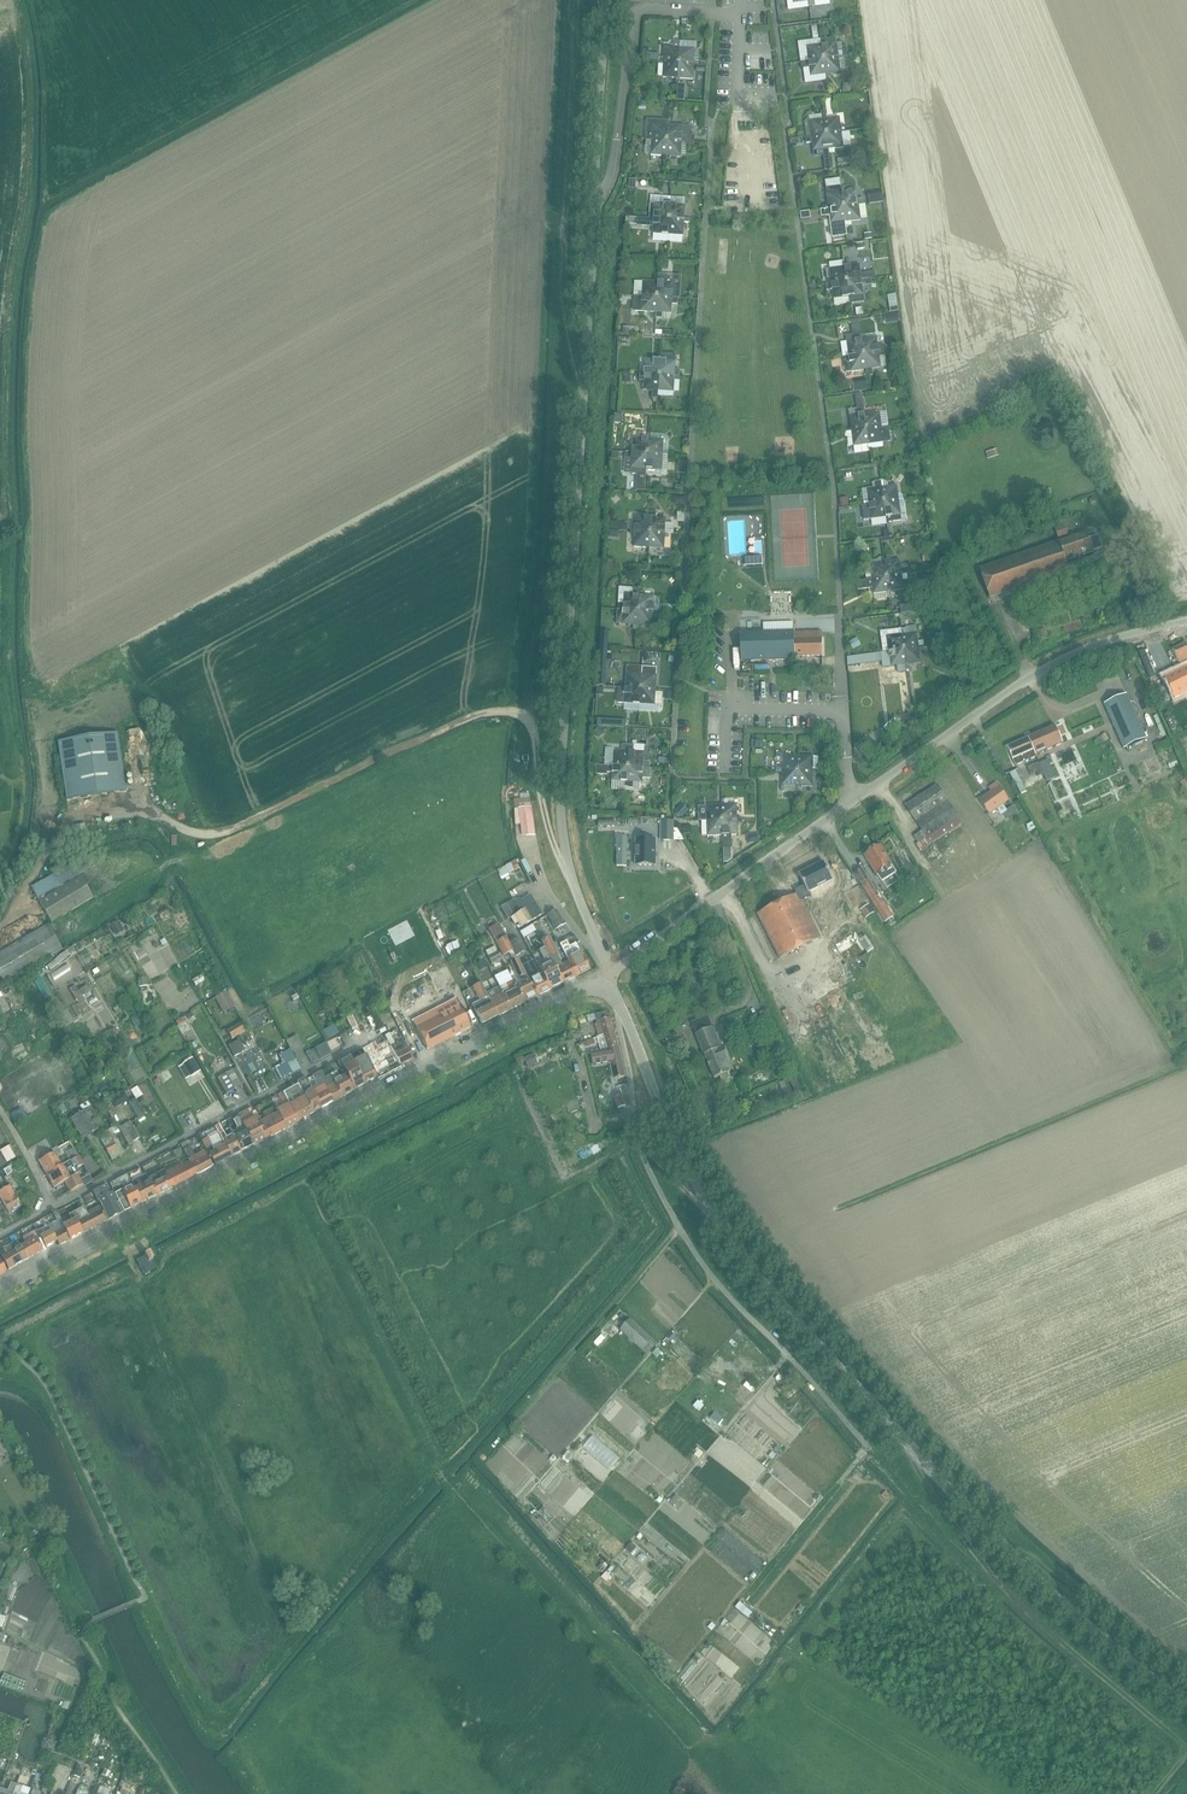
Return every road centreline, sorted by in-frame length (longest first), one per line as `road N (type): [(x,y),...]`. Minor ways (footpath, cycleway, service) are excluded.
road 1 (tertiary): [(1186,1705),(1012,1555),(750,1265),(660,1110),(619,1003)]
road 2 (unclassified): [(586,917),(563,842),(560,782),(595,191)]
road 3 (tertiary): [(0,1290),(585,988),(605,988)]
road 4 (track): [(914,1450),(921,1476),(989,1571),(1186,1743)]
road 5 (residential): [(52,1207),(395,1023)]
road 6 (track): [(865,1445),(716,1281),(680,1229),(638,1140)]
road 7 (track): [(574,0),(562,298),(574,367),(583,375)]
road 8 (residential): [(858,795),(1041,670),(1158,626)]
road 9 (residential): [(609,971),(858,795)]
road 10 (track): [(492,1444),(680,1229)]
road 11 (track): [(261,1793),(232,1757),(239,1743),(227,1730),(210,1733),(145,1617),(146,1597)]
road 12 (residential): [(617,140),(635,12),(712,11)]
road 13 (unclassified): [(595,191),(606,0)]
road 14 (residential): [(619,1003),(638,1140)]
road 15 (track): [(1012,1555),(1042,1562),(1098,1605),(1112,1595)]

